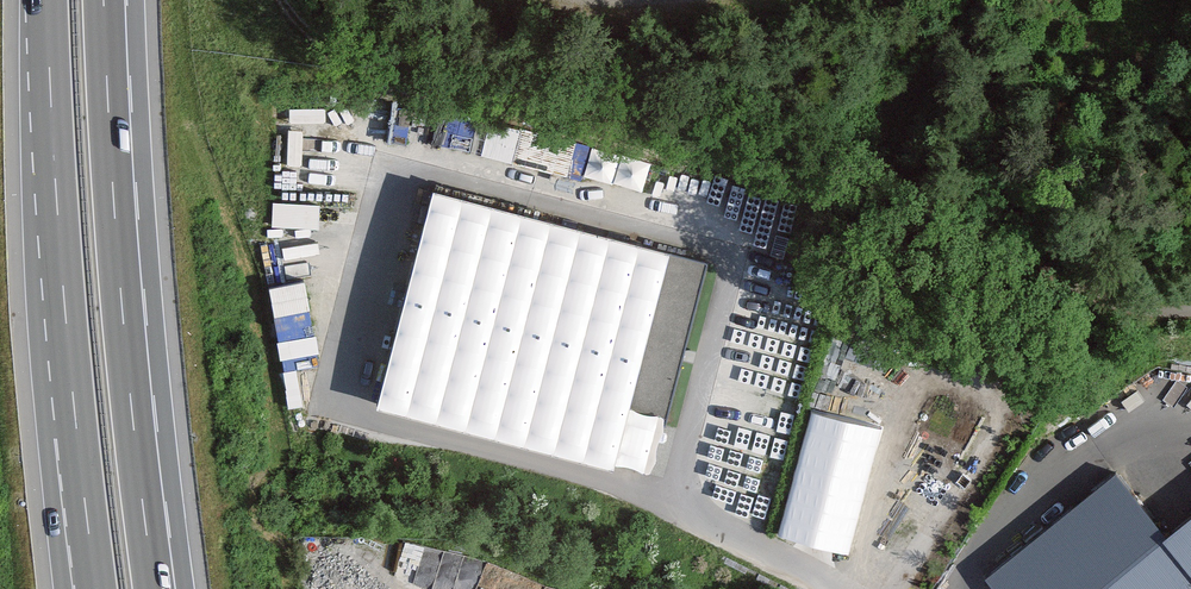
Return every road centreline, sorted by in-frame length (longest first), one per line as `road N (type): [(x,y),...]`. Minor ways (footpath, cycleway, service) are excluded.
road 1 (track): [(1190,310),(1157,313),(1107,301),(780,117),(492,62),(348,52),(287,14),(281,0)]
road 2 (motorway): [(154,588),(121,295),(104,0)]
road 3 (motorway): [(46,0),(63,299)]
road 4 (motorway): [(63,299),(45,447),(61,588)]
road 5 (motorway): [(63,299),(95,588)]

